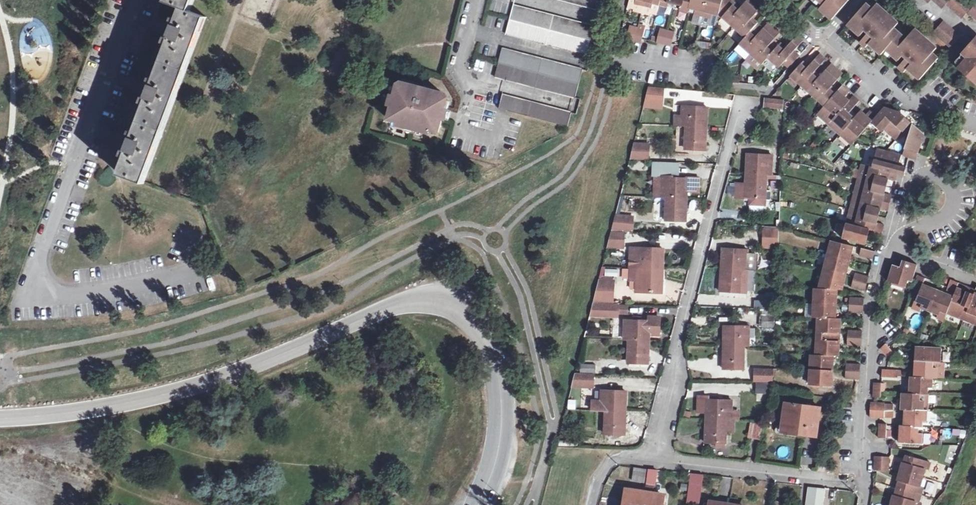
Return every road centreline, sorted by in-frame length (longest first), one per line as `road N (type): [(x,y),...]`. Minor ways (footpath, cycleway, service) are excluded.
road 1 (residential): [(0,419),(183,390),(429,301),(465,313),(497,366),(504,431),(482,504)]
road 2 (residential): [(657,455),(745,101)]
road 3 (residential): [(868,482),(865,413),(887,250)]
road 4 (unclassified): [(782,0),(903,97),(975,111)]
road 5 (residential): [(868,482),(657,455)]

